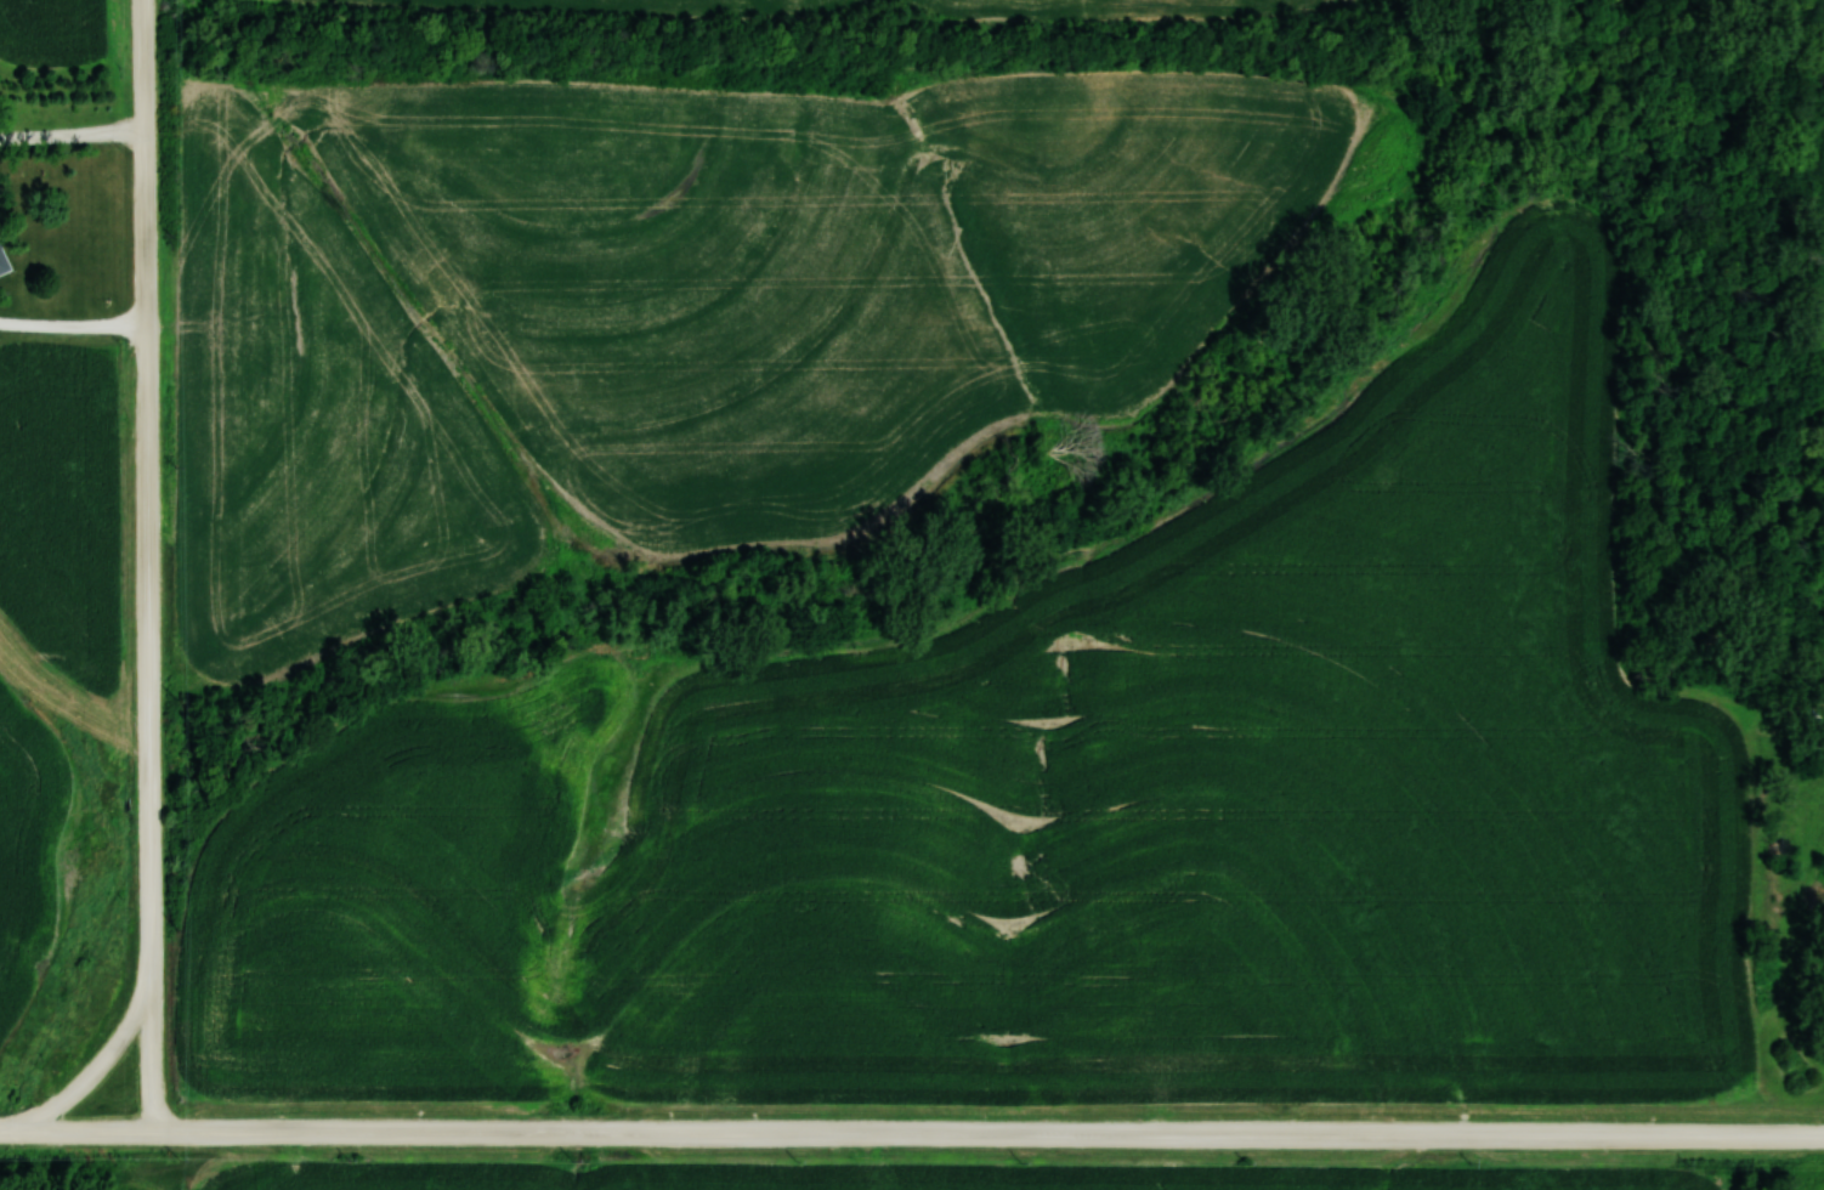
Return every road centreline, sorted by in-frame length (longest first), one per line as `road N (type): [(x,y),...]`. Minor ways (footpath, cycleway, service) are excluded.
road 1 (residential): [(1823,1139),(0,1131)]
road 2 (tertiary): [(0,1127),(38,1115),(73,1089),(111,1044),(151,963),(145,0)]
road 3 (residential): [(151,963),(152,1132)]

